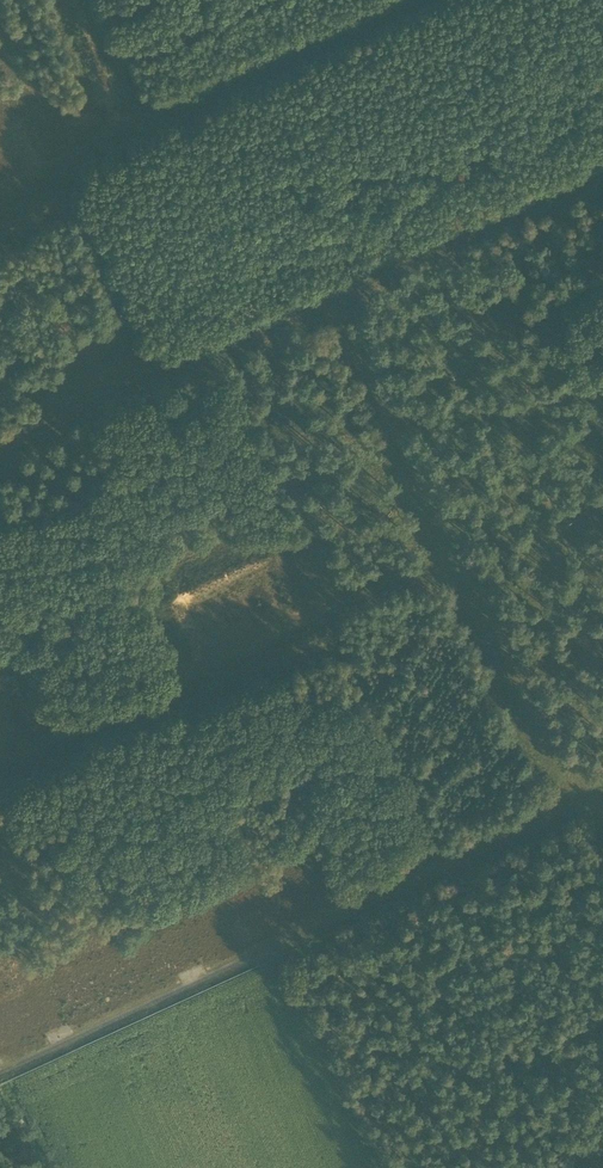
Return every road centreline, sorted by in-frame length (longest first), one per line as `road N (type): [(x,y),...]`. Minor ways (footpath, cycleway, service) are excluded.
road 1 (track): [(602,172),(0,451)]
road 2 (track): [(602,814),(569,819),(0,1082)]
road 3 (track): [(436,0),(0,202)]

